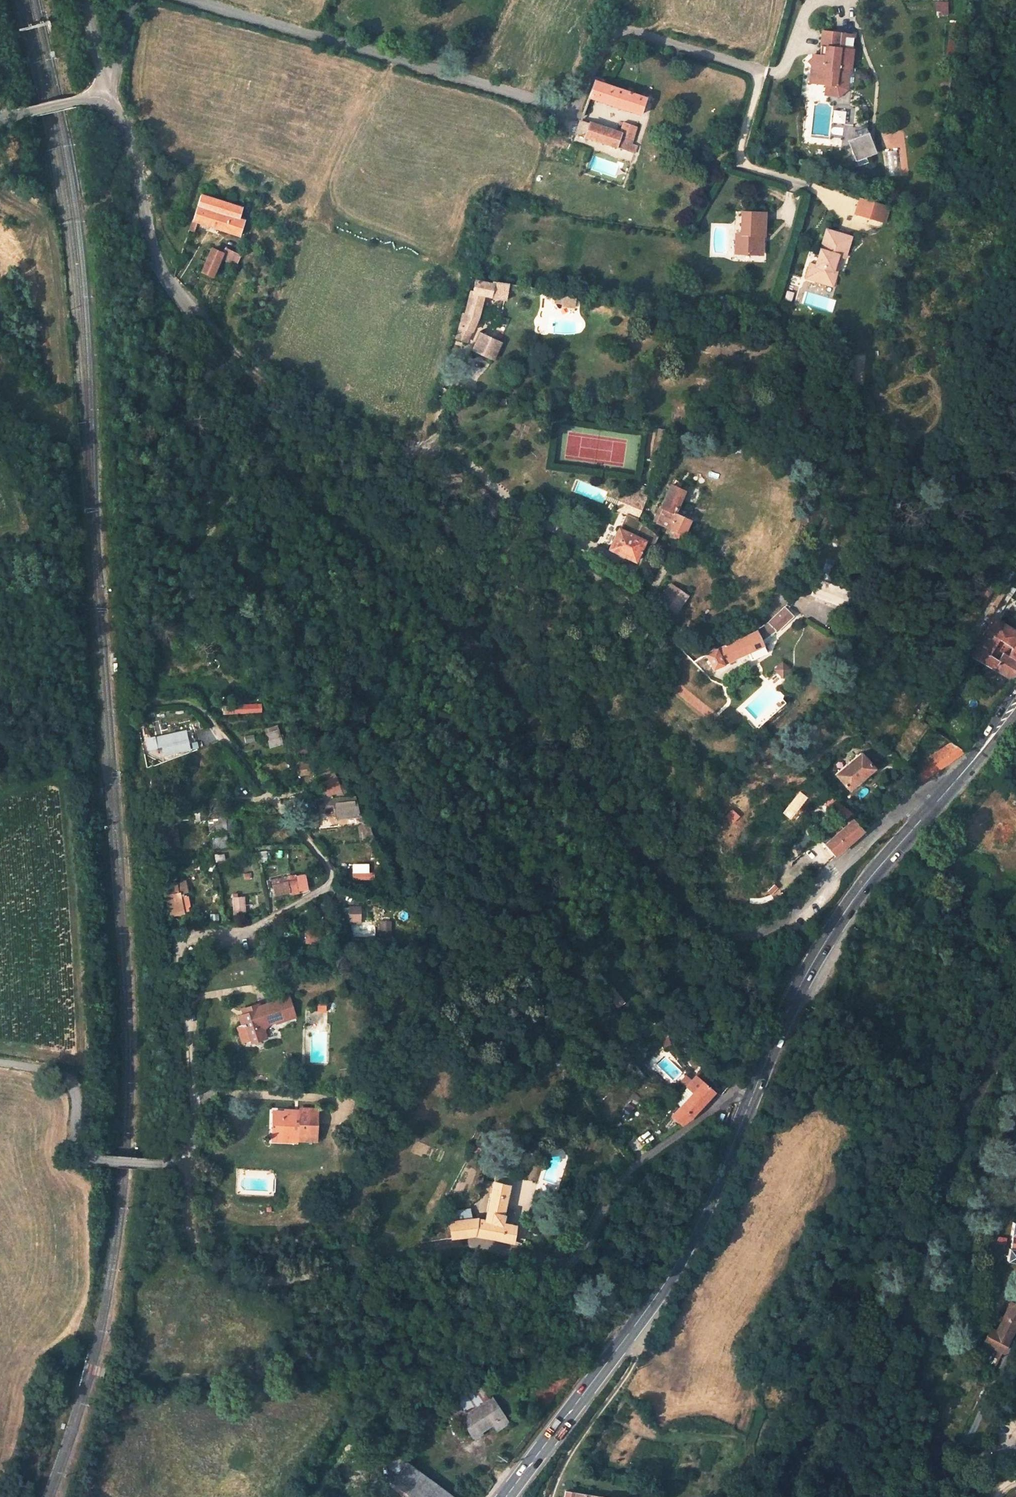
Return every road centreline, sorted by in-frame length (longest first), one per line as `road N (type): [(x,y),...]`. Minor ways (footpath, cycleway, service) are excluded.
road 1 (unclassified): [(201,325),(268,457),(427,590),(686,908),(710,927),(739,935),(765,926),(848,864),(905,806),(943,794)]
road 2 (unclassified): [(0,1063),(44,1069),(69,1084),(79,1149),(181,1170),(189,1243),(228,1272),(268,1281),(431,1247),(482,1245),(557,1265),(571,1261),(624,1186),(729,1094),(756,1088)]
road 3 (unclassified): [(201,325),(265,379),(331,416),(417,445),(682,644),(701,650),(766,615),(808,556)]
road 4 (tertiary): [(1015,1034),(986,1072),(960,1130),(899,1321),(863,1400),(839,1431),(836,1458),(843,1478),(863,1493),(884,1494),(1015,1458)]
road 5 (primary): [(506,1496),(635,1329),(706,1211),(756,1088)]
road 6 (primary): [(756,1088),(849,906),(943,794)]
road 7 (unclassified): [(106,96),(122,126),(155,258),(201,325)]

